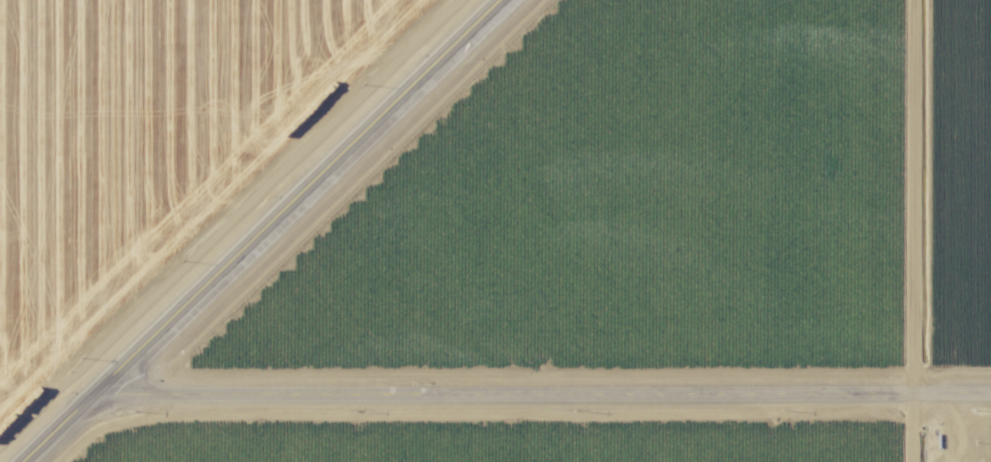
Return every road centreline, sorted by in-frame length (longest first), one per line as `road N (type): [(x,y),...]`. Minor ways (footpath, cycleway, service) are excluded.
road 1 (residential): [(123,382),(163,406),(990,398)]
road 2 (secondary): [(33,461),(511,0)]
road 3 (residential): [(922,461),(922,0)]

